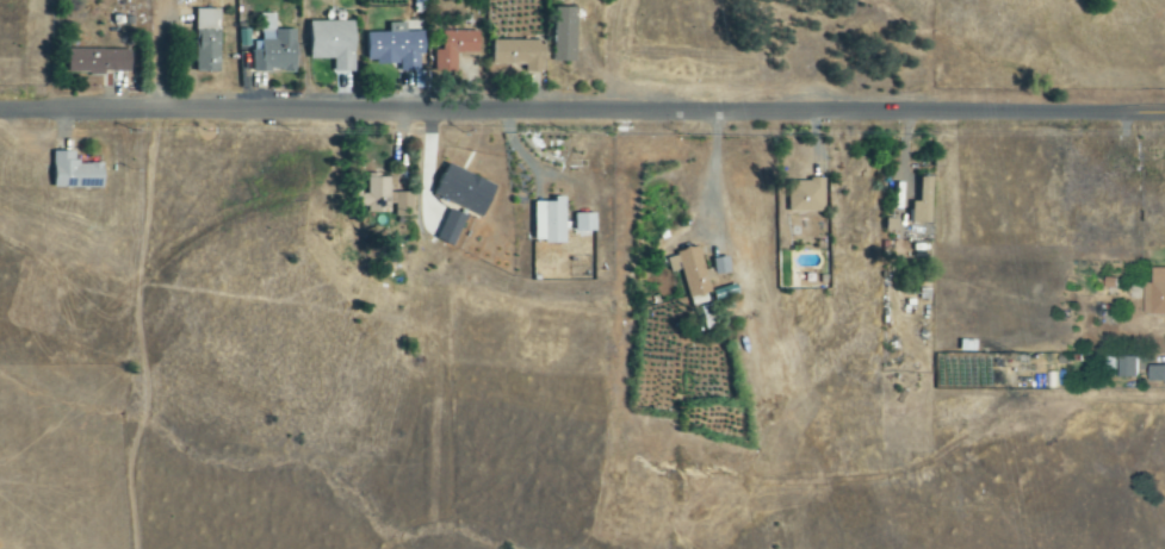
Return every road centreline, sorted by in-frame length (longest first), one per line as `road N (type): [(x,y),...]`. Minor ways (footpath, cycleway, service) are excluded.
road 1 (residential): [(0,106),(1164,114)]

